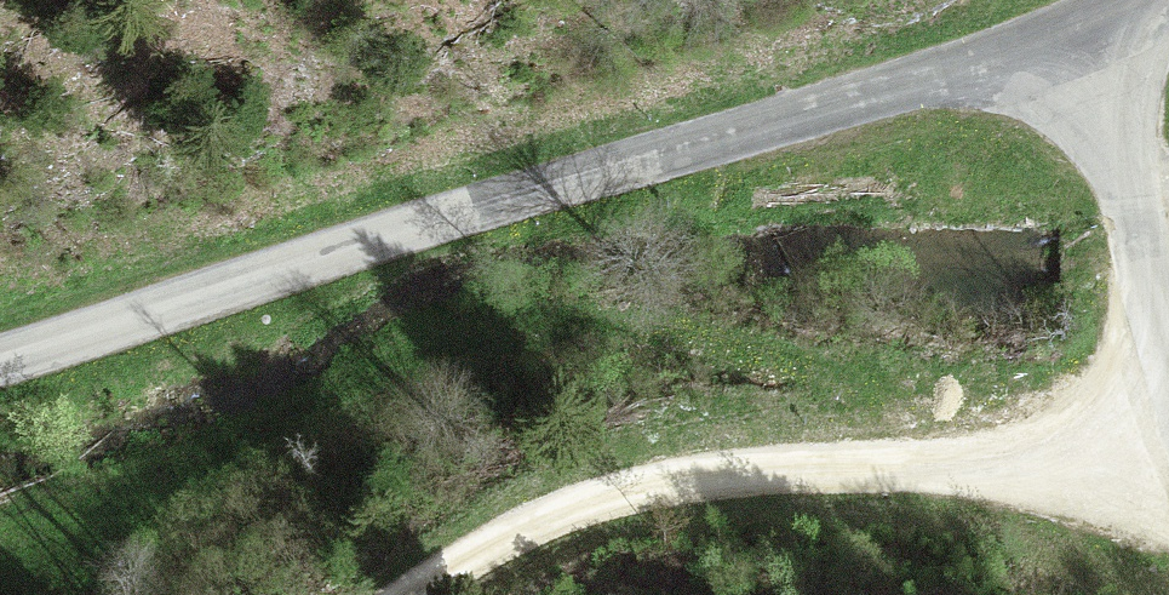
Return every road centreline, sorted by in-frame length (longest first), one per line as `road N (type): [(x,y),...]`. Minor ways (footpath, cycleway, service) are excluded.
road 1 (tertiary): [(1066,29),(0,359)]
road 2 (track): [(411,594),(497,528),(651,491),(1168,442)]
road 3 (residential): [(1168,339),(1136,196),(1066,29)]

